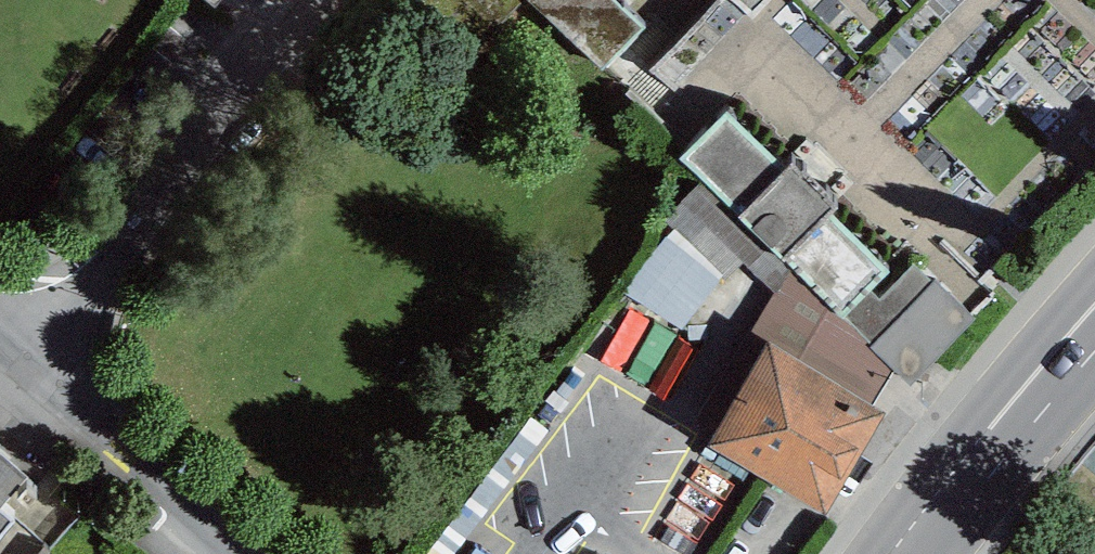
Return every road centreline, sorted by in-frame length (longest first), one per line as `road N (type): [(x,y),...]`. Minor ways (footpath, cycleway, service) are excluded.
road 1 (residential): [(22,372),(320,0)]
road 2 (secondary): [(895,553),(1094,310)]
road 3 (residential): [(231,553),(22,372)]

